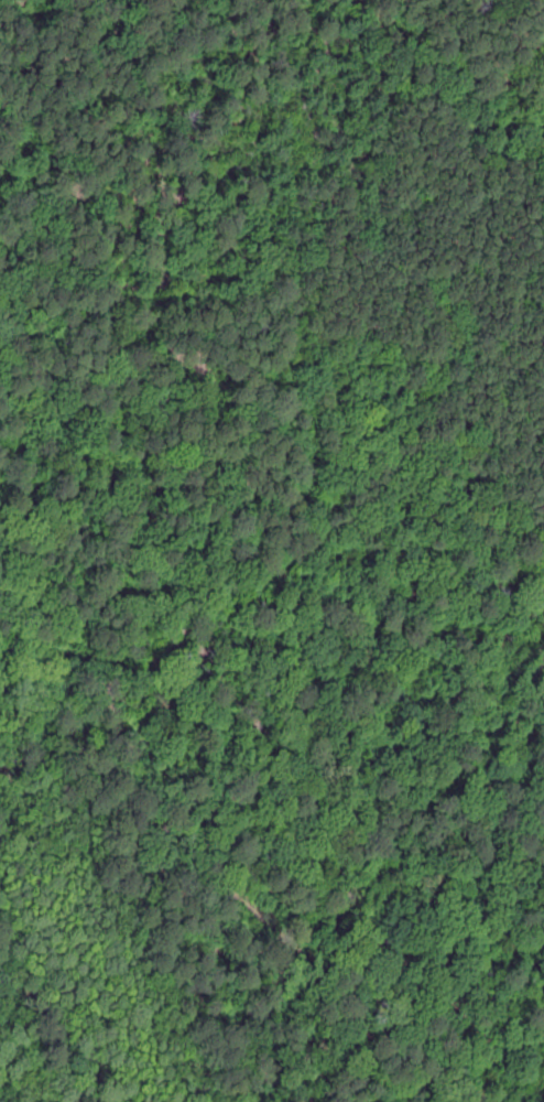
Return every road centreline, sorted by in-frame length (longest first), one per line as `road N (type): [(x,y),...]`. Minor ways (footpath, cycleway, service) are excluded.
road 1 (track): [(282,608),(543,383)]

